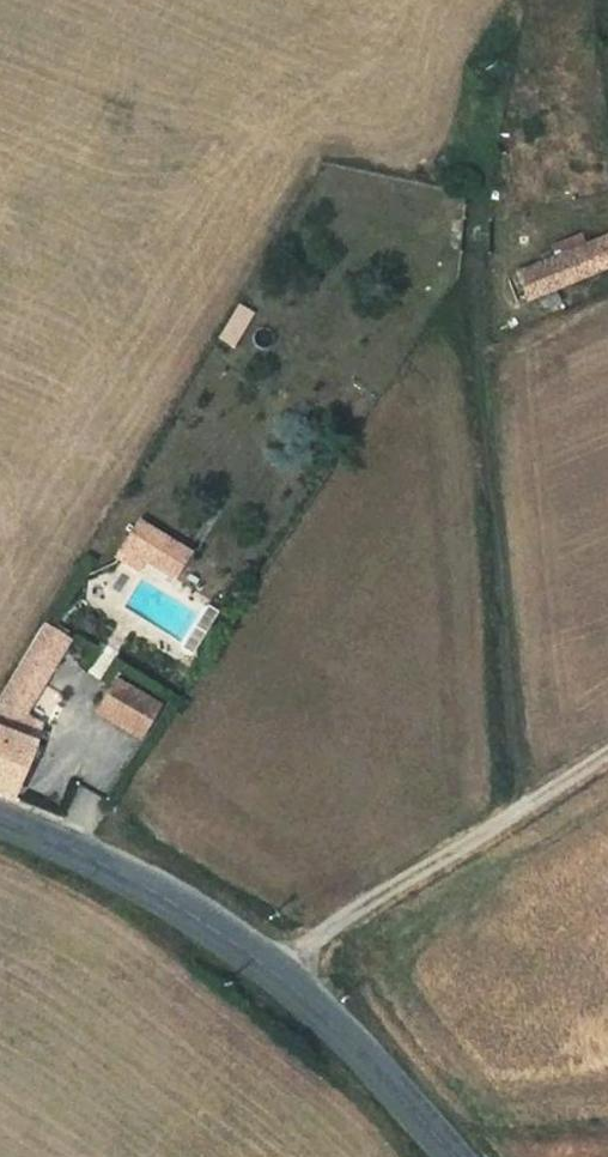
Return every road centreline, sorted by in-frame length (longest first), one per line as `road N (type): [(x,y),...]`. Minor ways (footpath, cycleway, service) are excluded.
road 1 (tertiary): [(443,1156),(294,992),(127,882),(0,828)]
road 2 (track): [(254,966),(607,751)]

